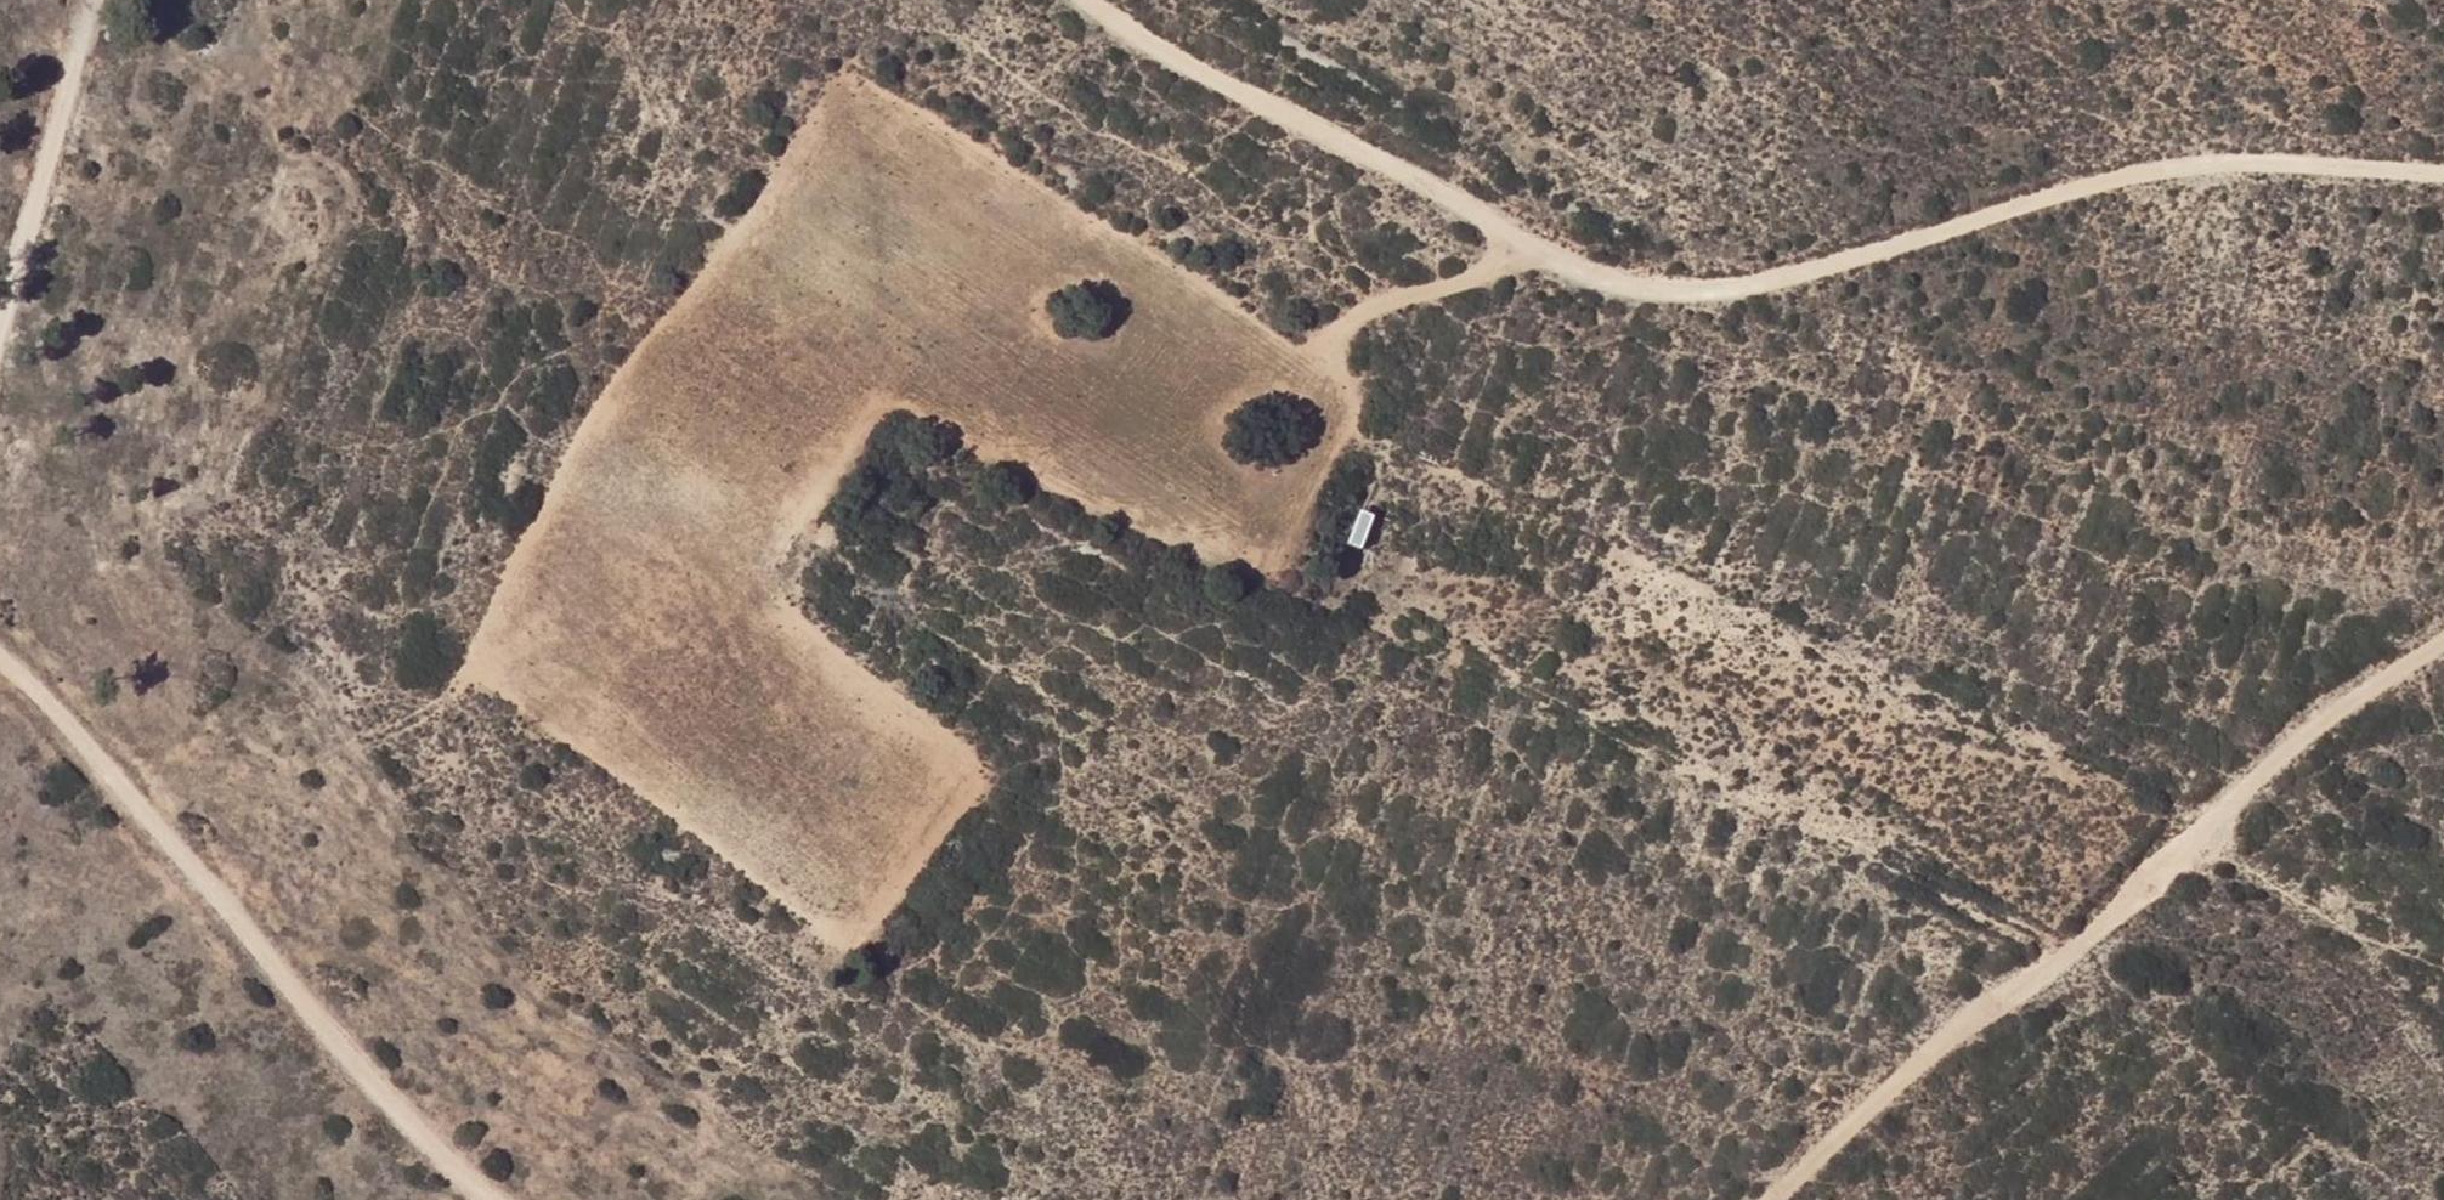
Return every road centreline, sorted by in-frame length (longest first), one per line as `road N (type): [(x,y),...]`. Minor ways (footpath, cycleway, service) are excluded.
road 1 (track): [(2443,187),(2265,161),(2144,170),(1721,284),(1642,281),(1580,261),(1092,0)]
road 2 (track): [(1741,1199),(2329,704),(2443,627)]
road 3 (track): [(516,1199),(435,1143),(272,938),(0,660)]
road 4 (track): [(125,0),(0,437)]

